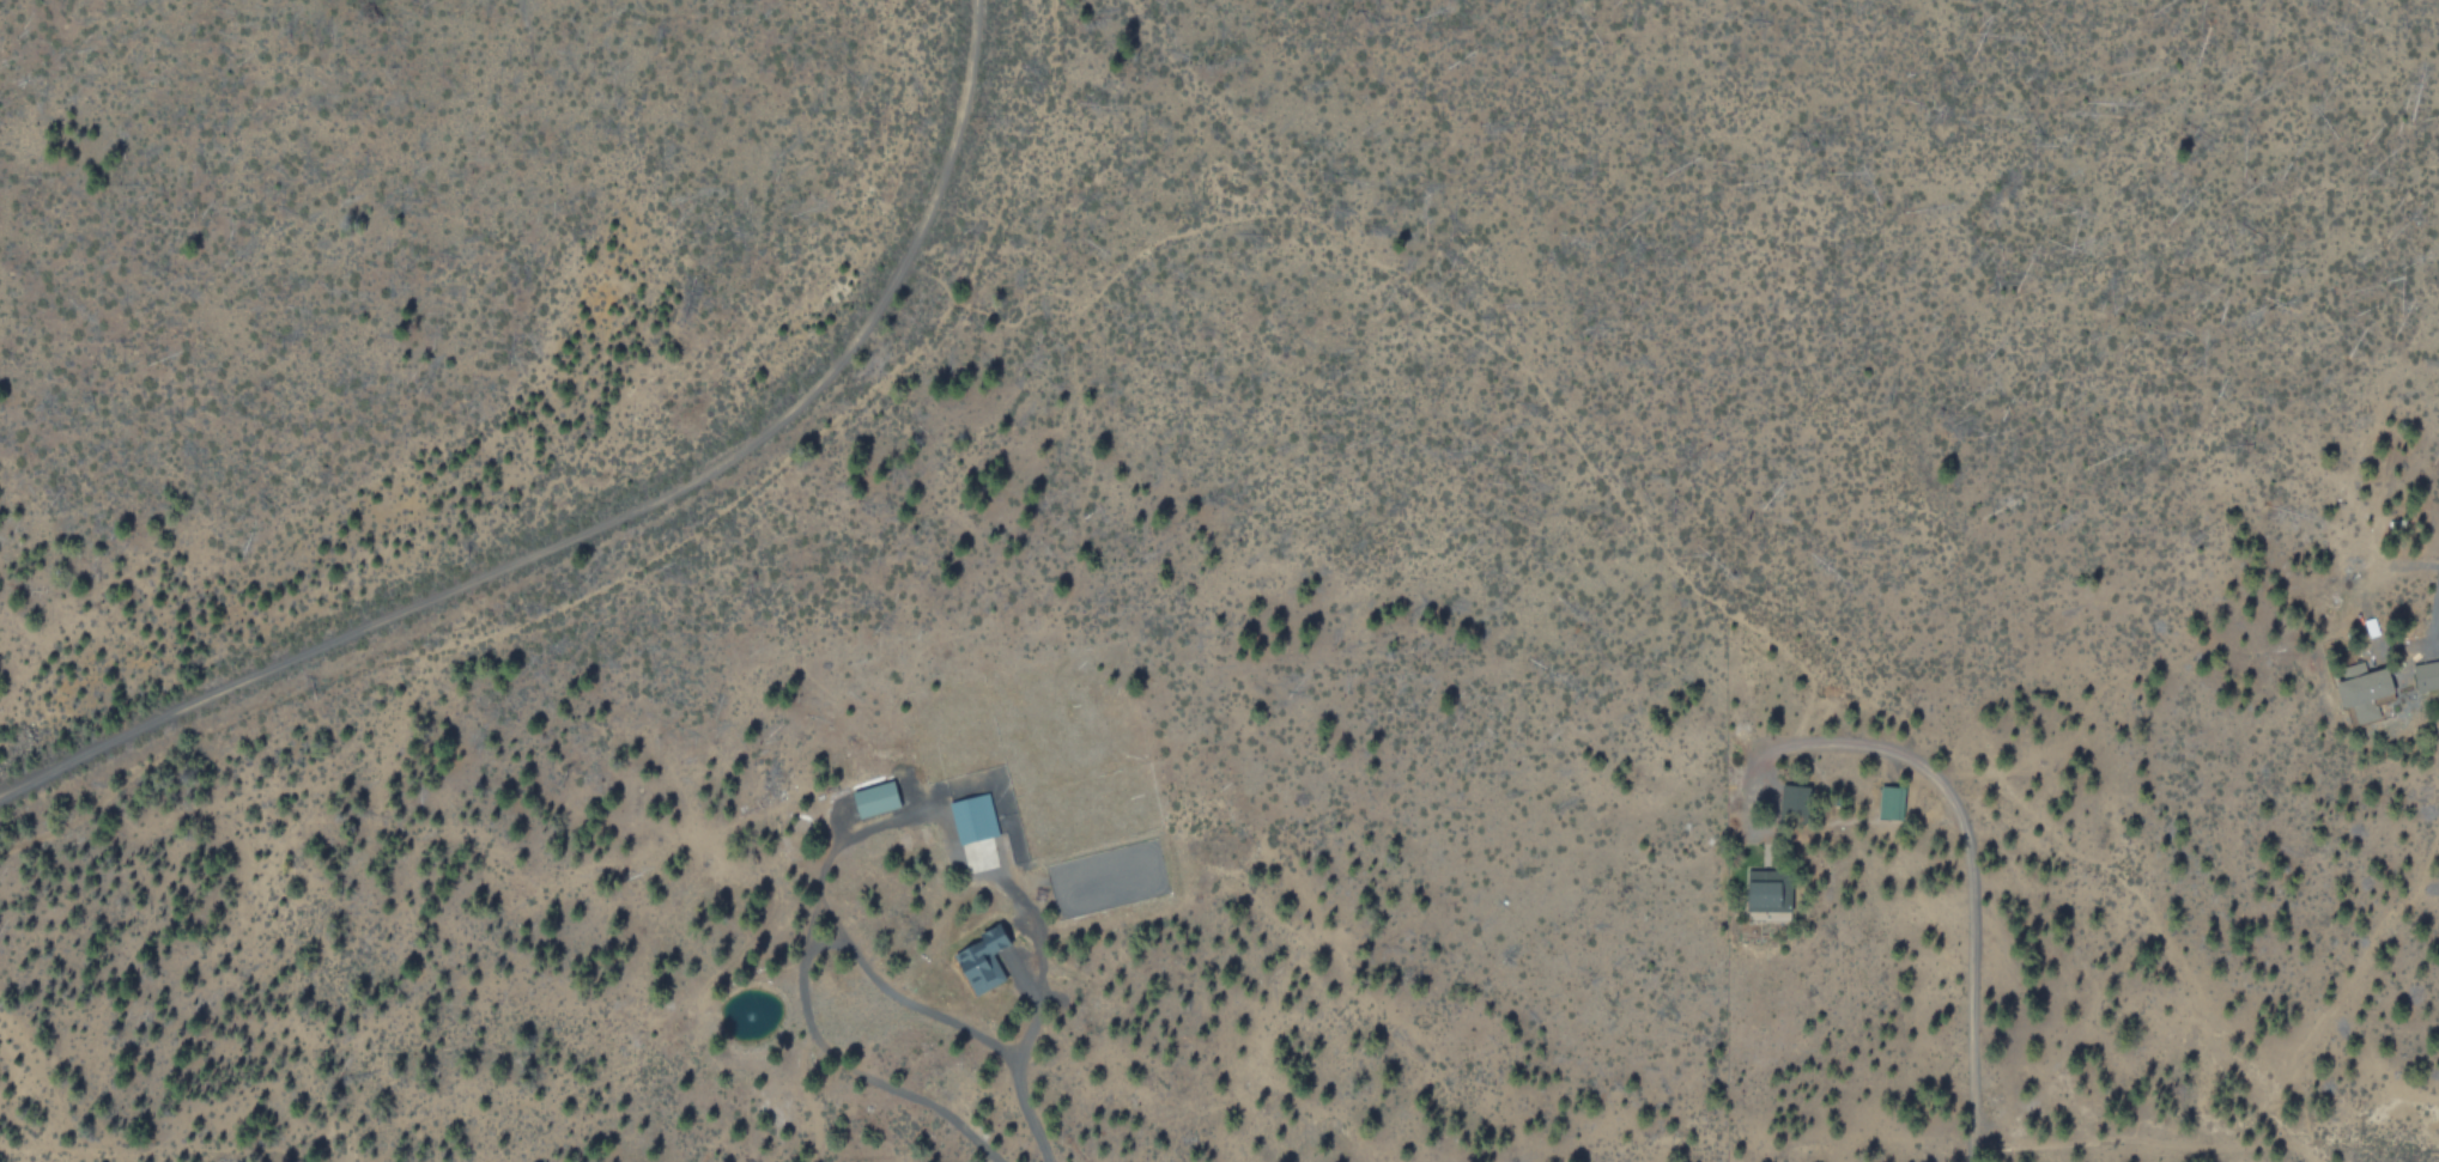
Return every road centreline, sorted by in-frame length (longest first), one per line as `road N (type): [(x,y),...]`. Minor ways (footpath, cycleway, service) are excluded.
road 1 (residential): [(0,798),(139,728),(635,512),(711,473),(776,426),(850,342),(902,256),(947,148),(970,0)]

